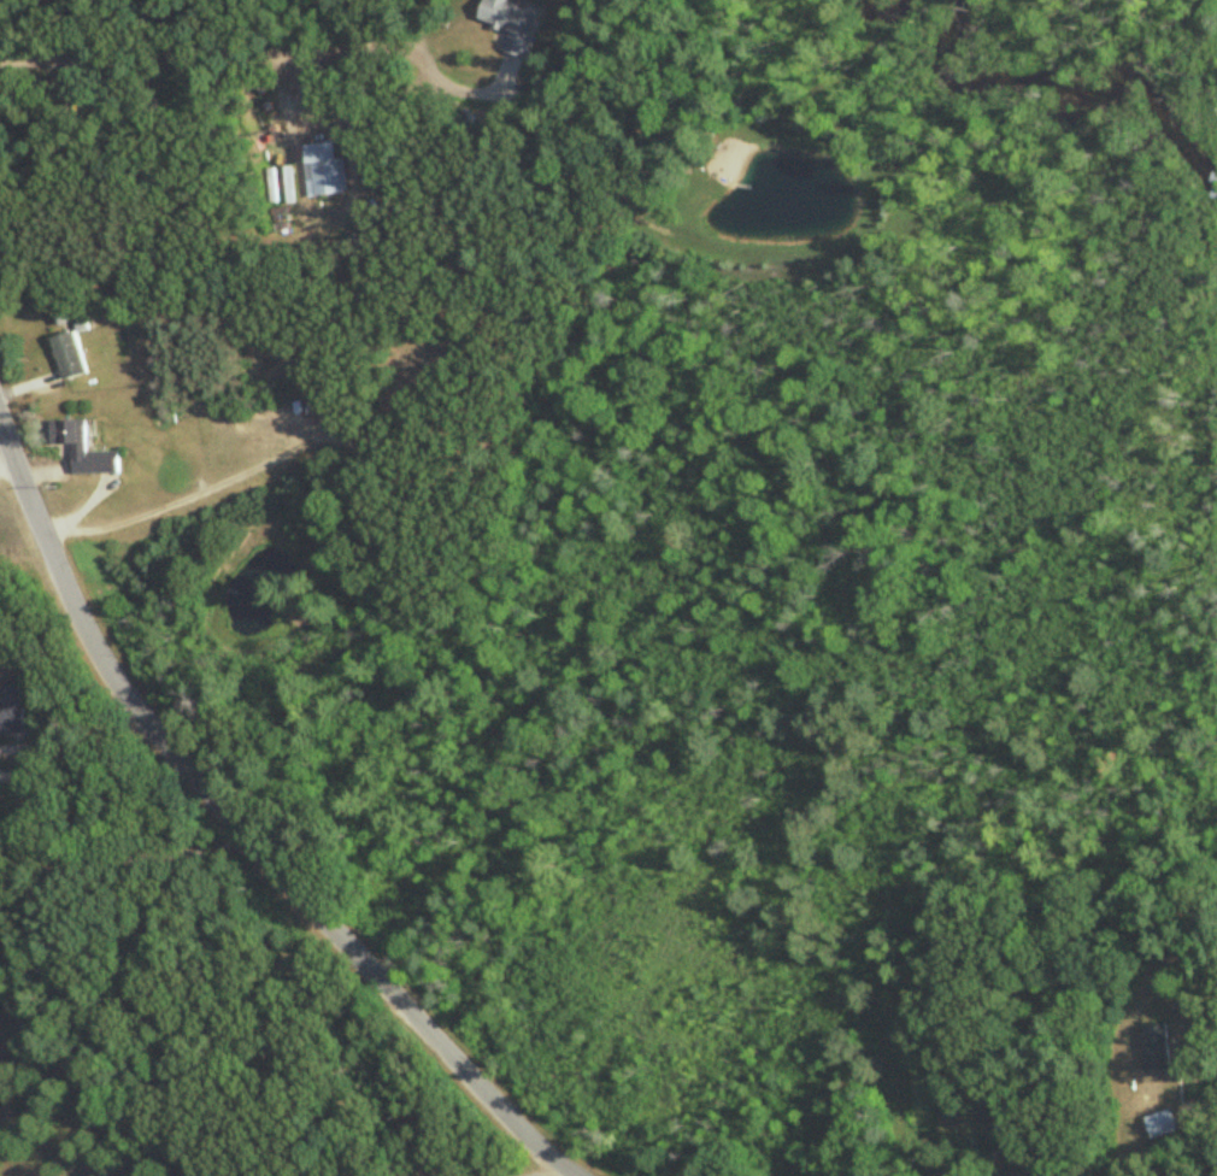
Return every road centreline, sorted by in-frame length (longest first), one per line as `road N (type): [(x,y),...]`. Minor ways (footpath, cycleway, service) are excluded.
road 1 (residential): [(583,1175),(516,1123),(178,768),(107,671),(0,415)]

